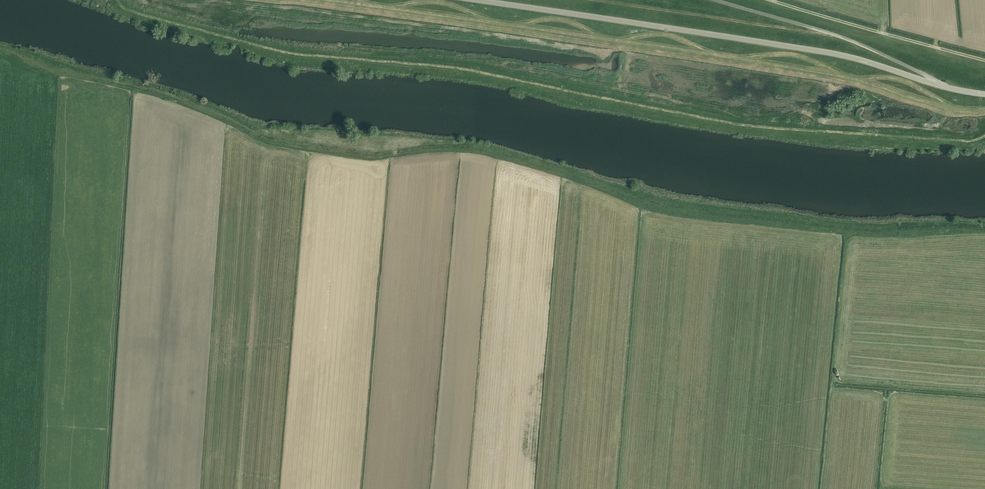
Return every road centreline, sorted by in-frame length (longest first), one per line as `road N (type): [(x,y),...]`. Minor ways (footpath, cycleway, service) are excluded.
road 1 (tertiary): [(984,94),(832,53),(477,0)]
road 2 (track): [(828,32),(597,0)]

